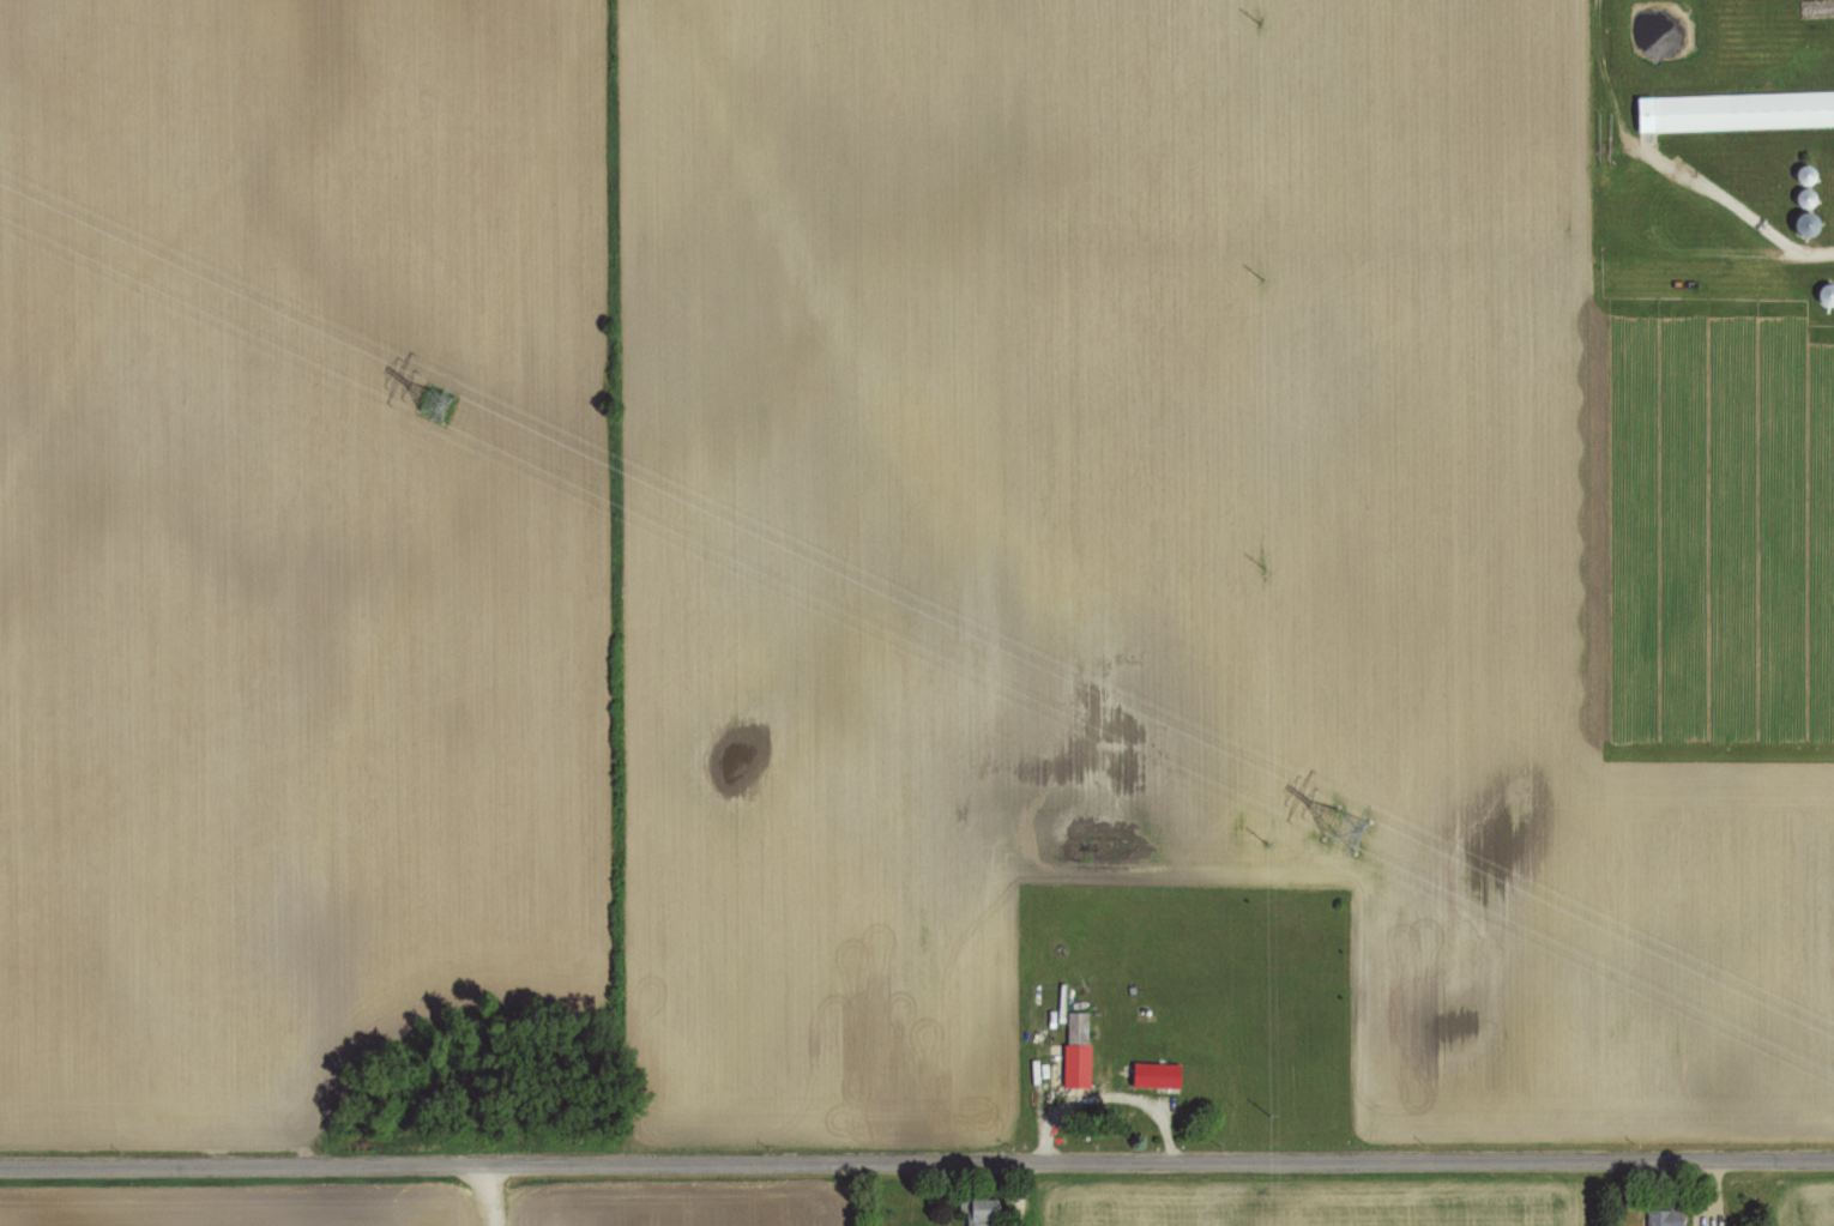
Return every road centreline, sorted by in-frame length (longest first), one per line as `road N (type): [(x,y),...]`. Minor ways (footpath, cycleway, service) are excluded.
road 1 (tertiary): [(1833,1158),(0,1167)]

